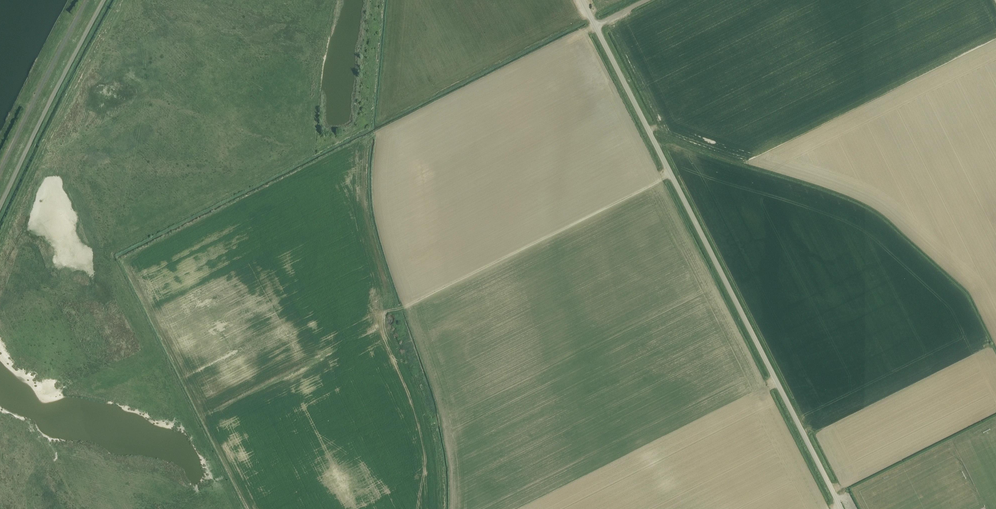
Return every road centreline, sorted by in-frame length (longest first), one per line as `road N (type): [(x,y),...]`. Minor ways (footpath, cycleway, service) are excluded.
road 1 (unclassified): [(842,508),(595,26)]
road 2 (unclassified): [(0,207),(104,0)]

